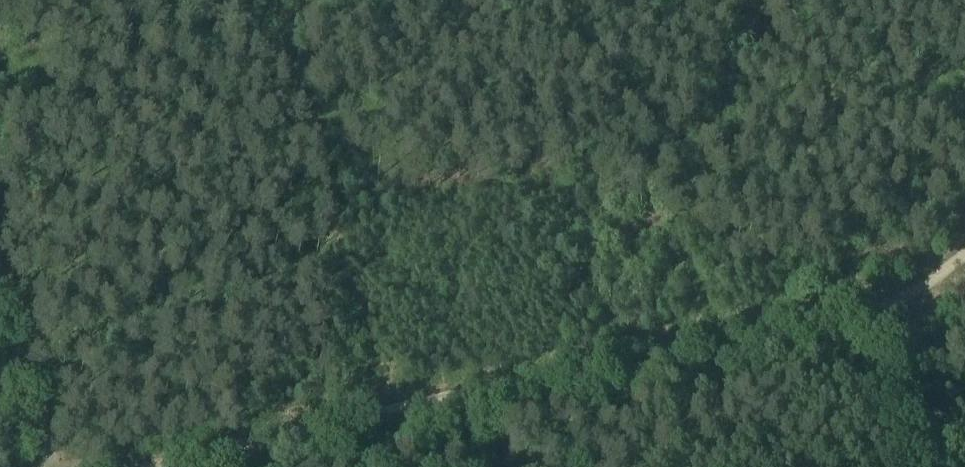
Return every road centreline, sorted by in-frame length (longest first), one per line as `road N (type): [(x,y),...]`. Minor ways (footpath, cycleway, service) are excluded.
road 1 (track): [(146,466),(899,303)]
road 2 (track): [(899,303),(929,466)]
road 3 (track): [(0,315),(44,466)]

